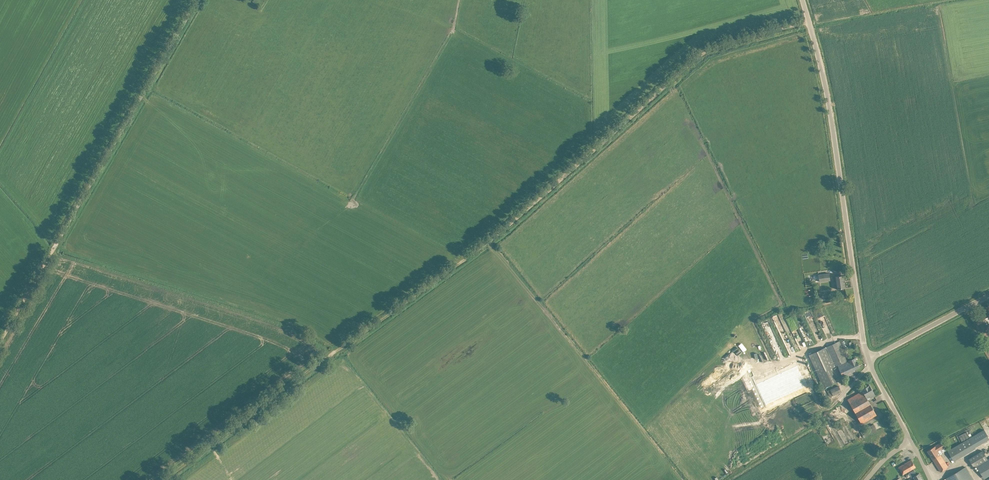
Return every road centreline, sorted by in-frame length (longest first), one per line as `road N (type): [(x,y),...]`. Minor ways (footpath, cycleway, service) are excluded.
road 1 (track): [(809,21),(701,54),(488,242),(164,479)]
road 2 (unclassified): [(868,358),(826,91),(802,0)]
road 3 (track): [(682,479),(488,242)]
road 4 (unclassified): [(55,245),(197,0)]
road 5 (unclassified): [(868,358),(988,295)]

